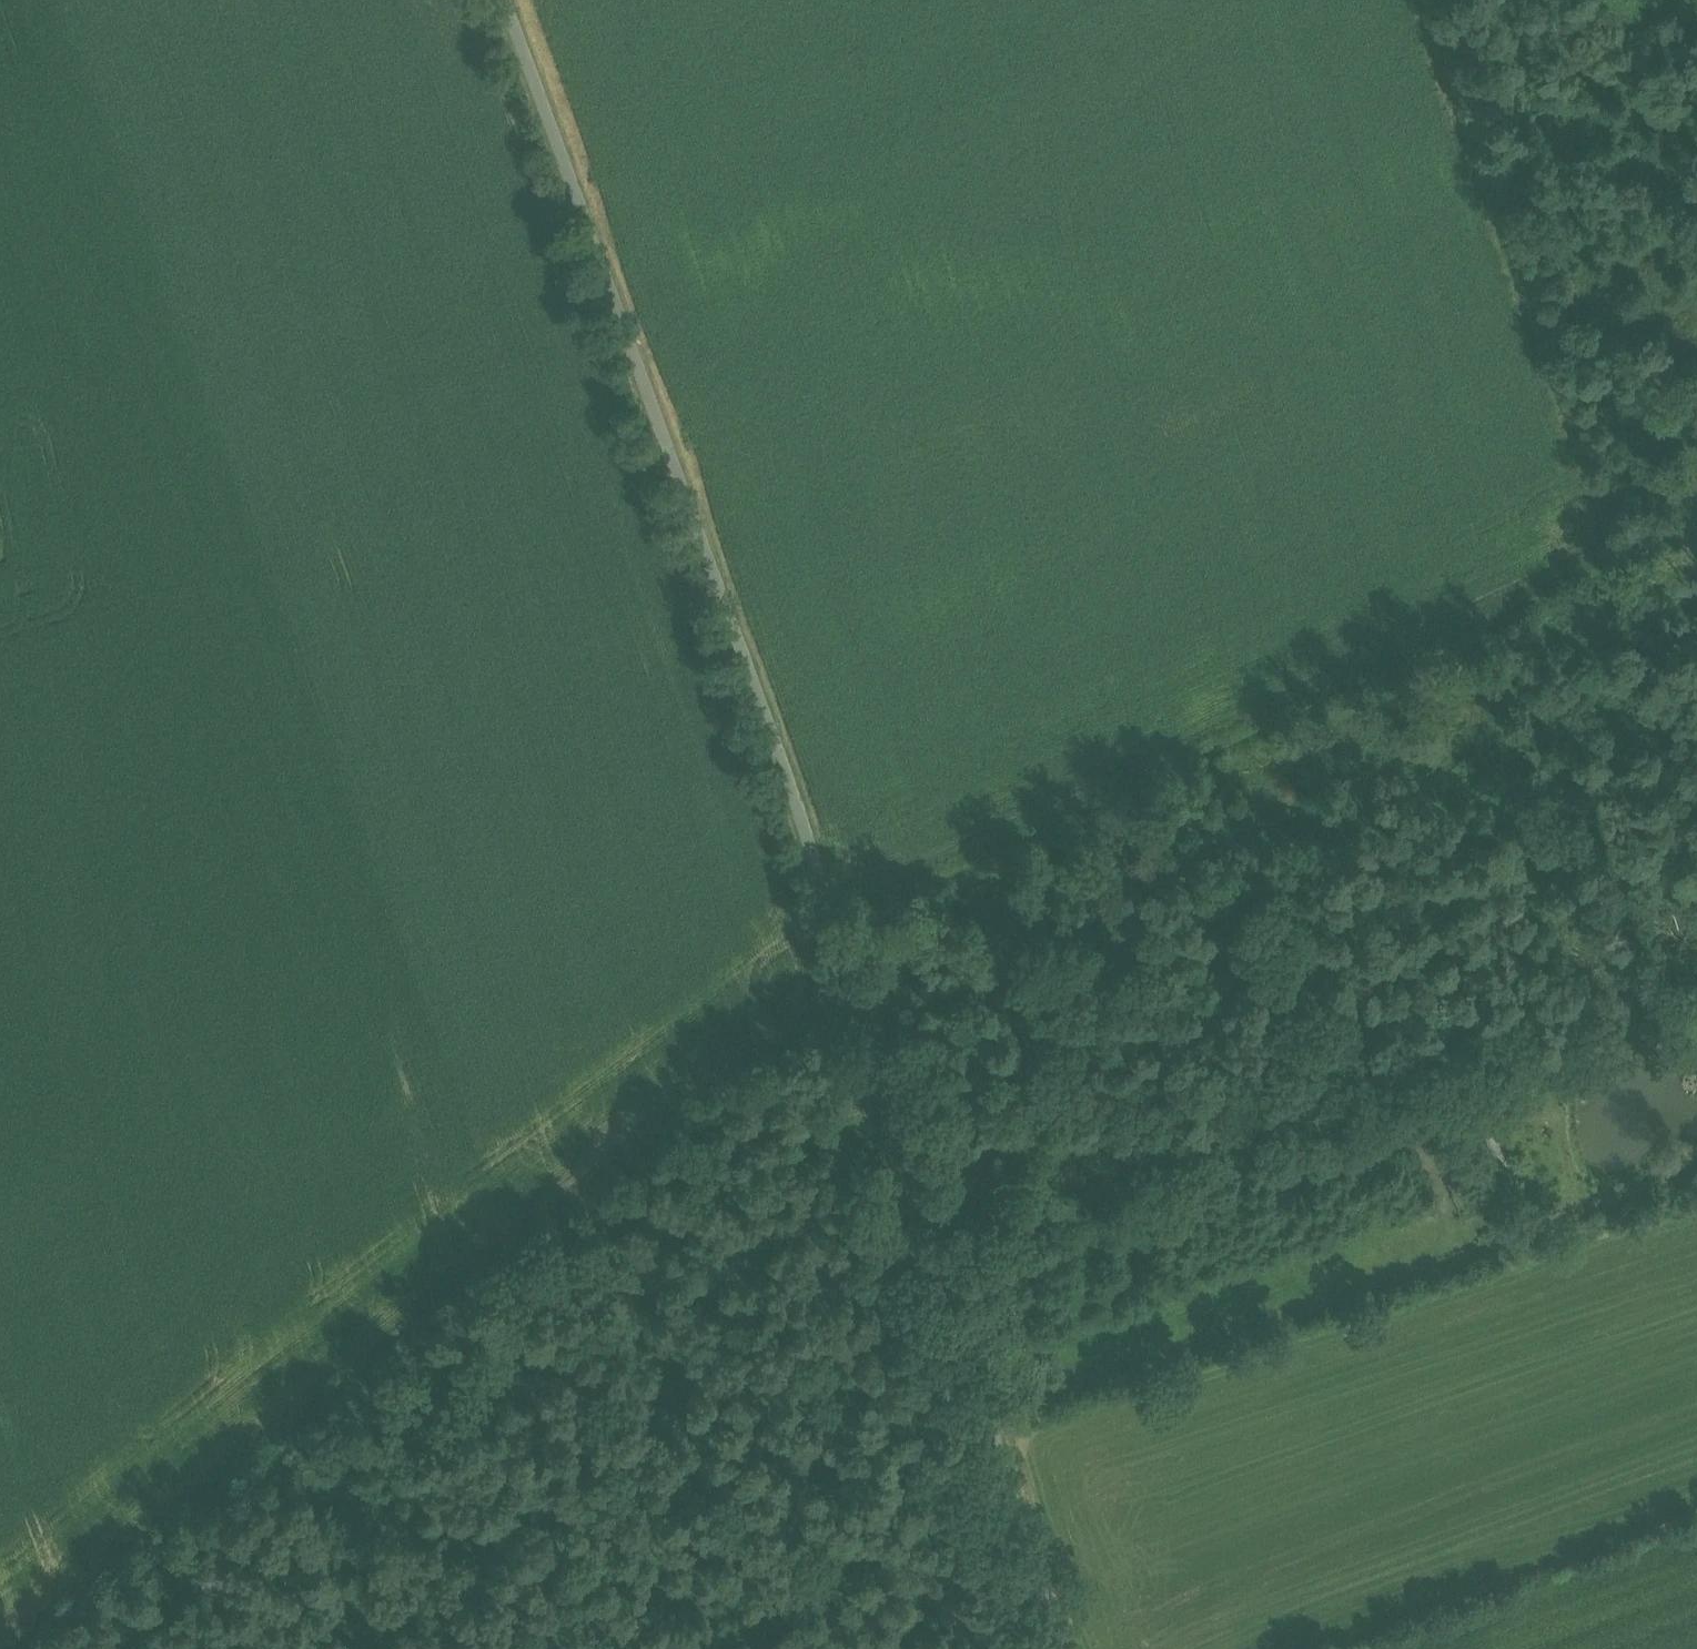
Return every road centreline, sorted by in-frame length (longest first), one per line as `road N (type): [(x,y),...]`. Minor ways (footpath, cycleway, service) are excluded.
road 1 (unclassified): [(486,0),(1055,1648)]

